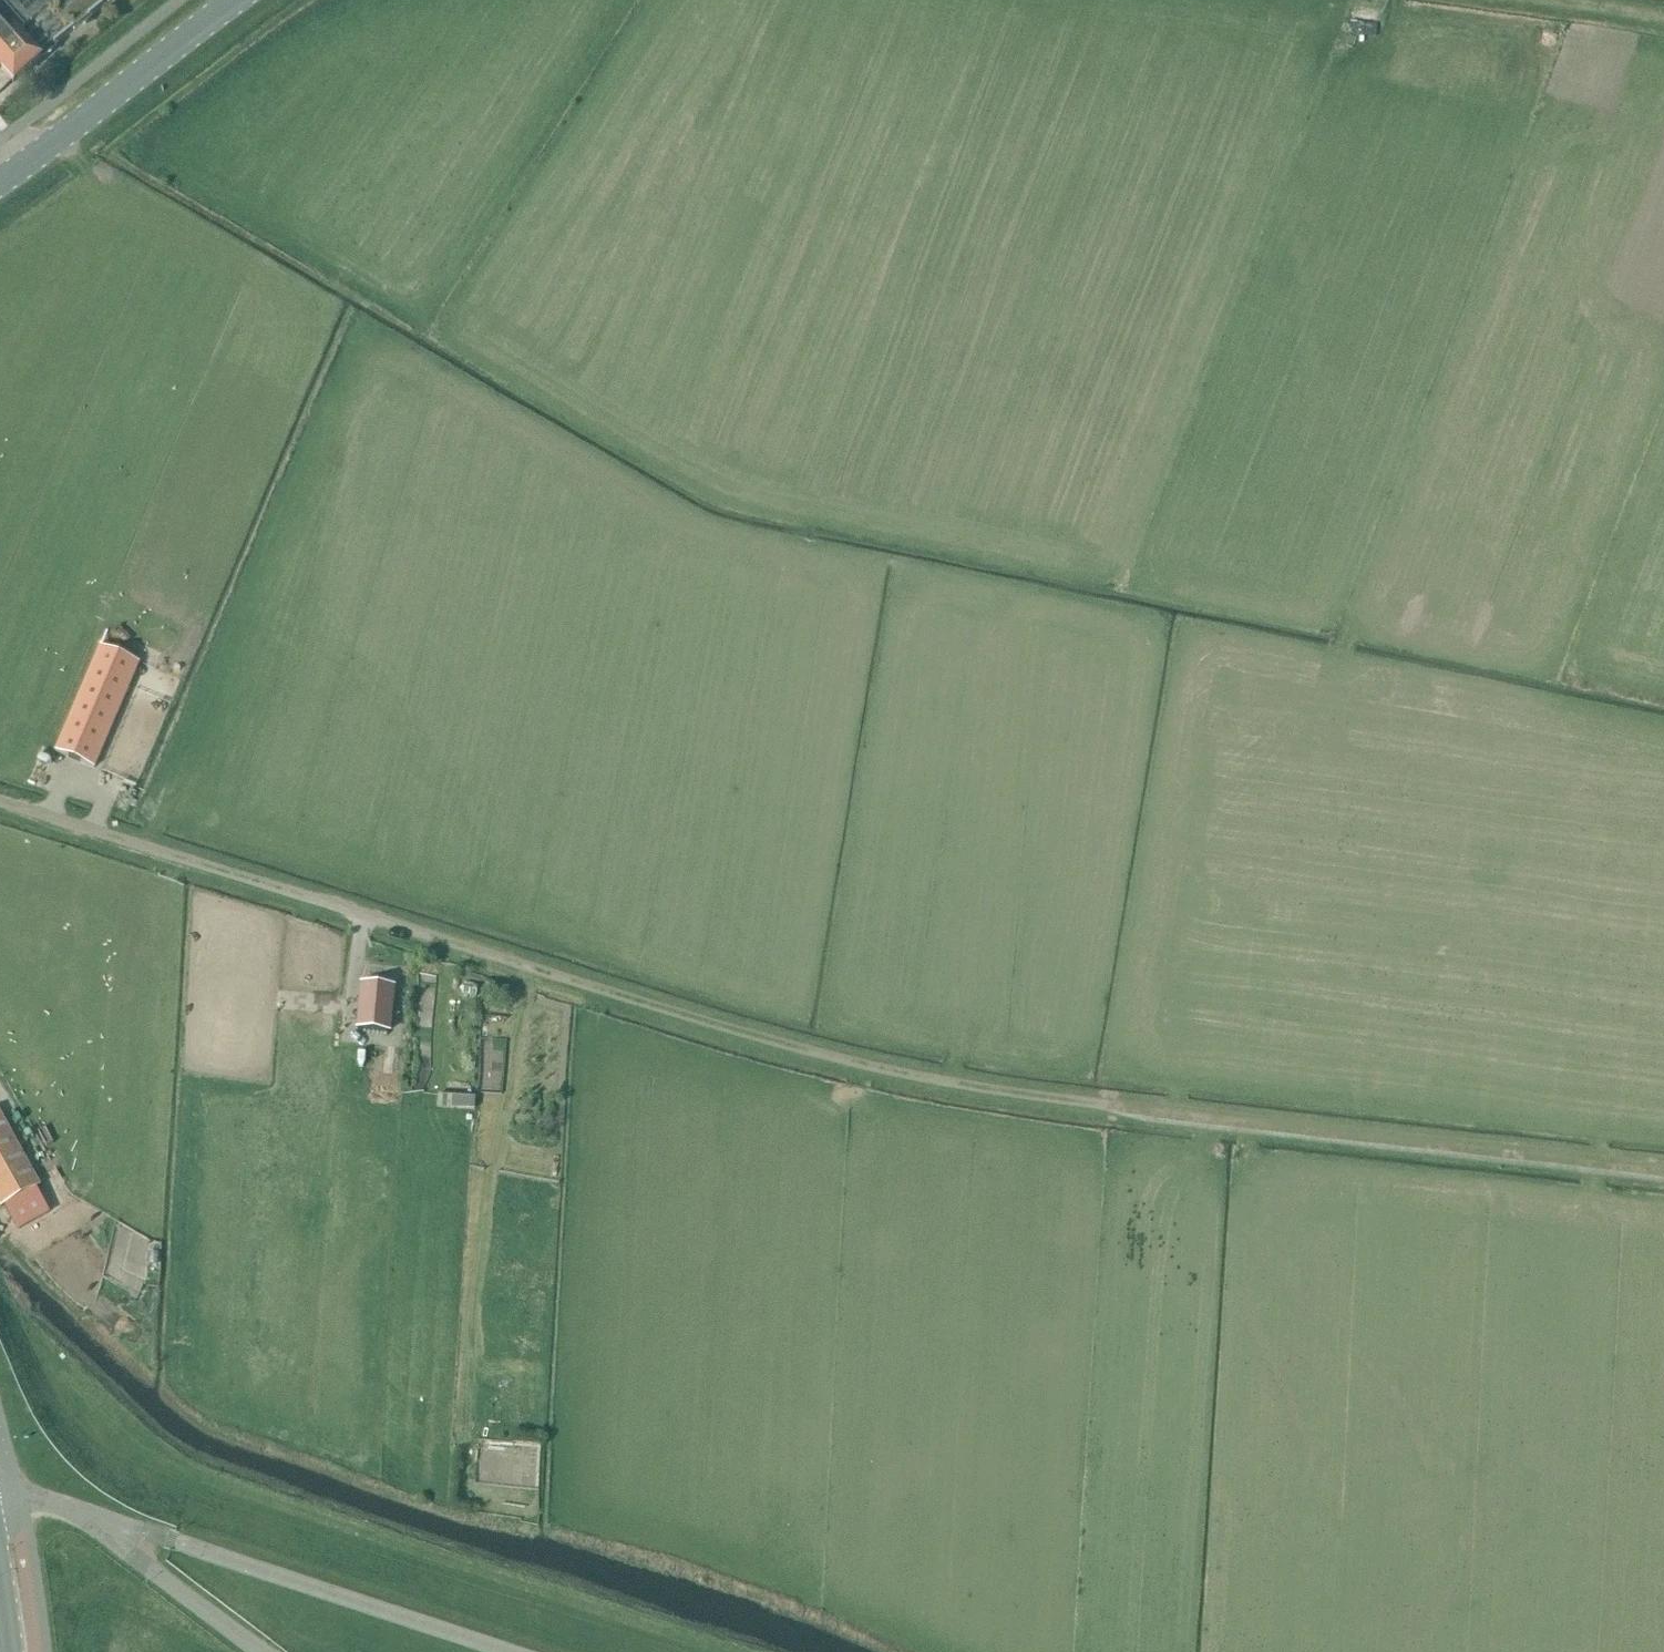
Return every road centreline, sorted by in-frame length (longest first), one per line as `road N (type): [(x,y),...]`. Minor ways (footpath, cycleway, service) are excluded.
road 1 (track): [(1663,1175),(1125,1116),(936,1087),(749,1042),(437,947)]
road 2 (unclassified): [(437,947),(0,807)]
road 3 (unclassified): [(483,1651),(91,1522)]
road 4 (secondary): [(0,185),(232,0)]
road 5 (unclassified): [(266,1651),(91,1522)]

